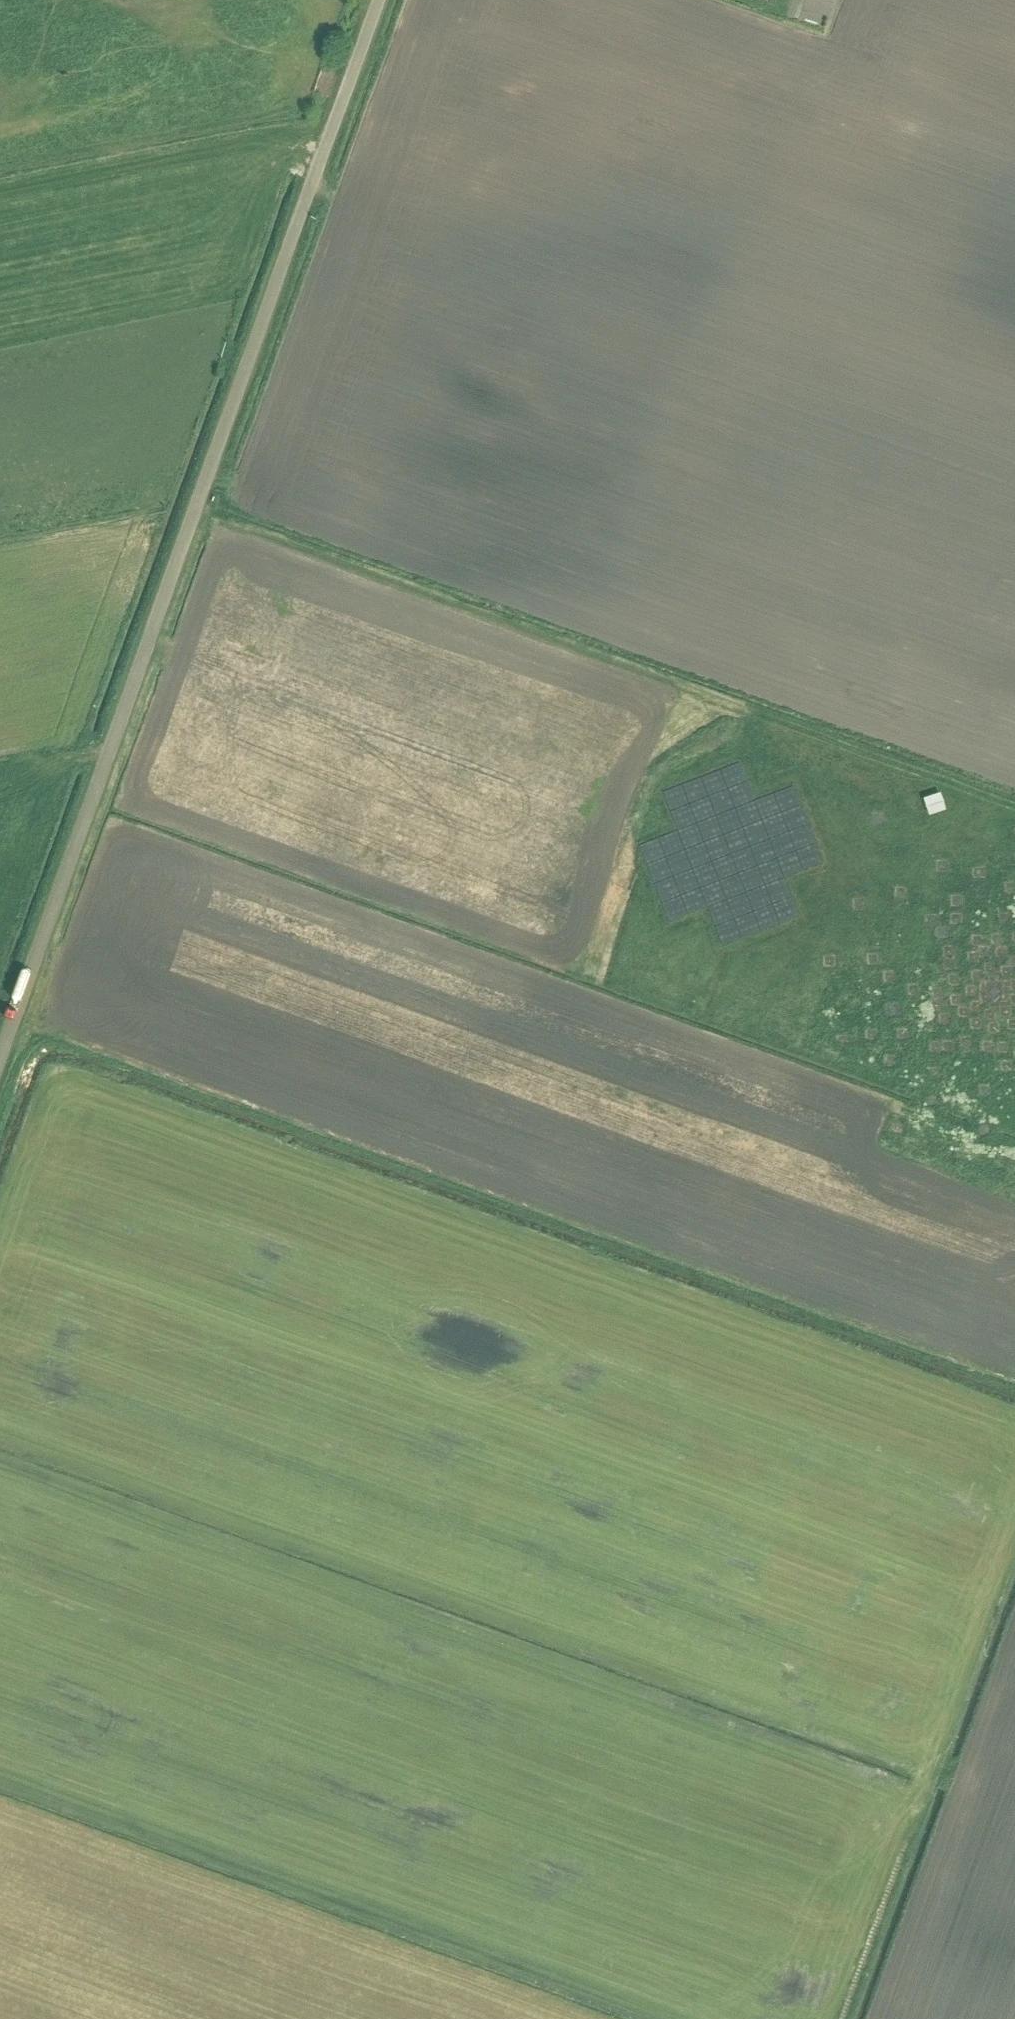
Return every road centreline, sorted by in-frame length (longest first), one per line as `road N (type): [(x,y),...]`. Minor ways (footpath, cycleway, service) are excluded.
road 1 (unclassified): [(0,1050),(376,0)]

